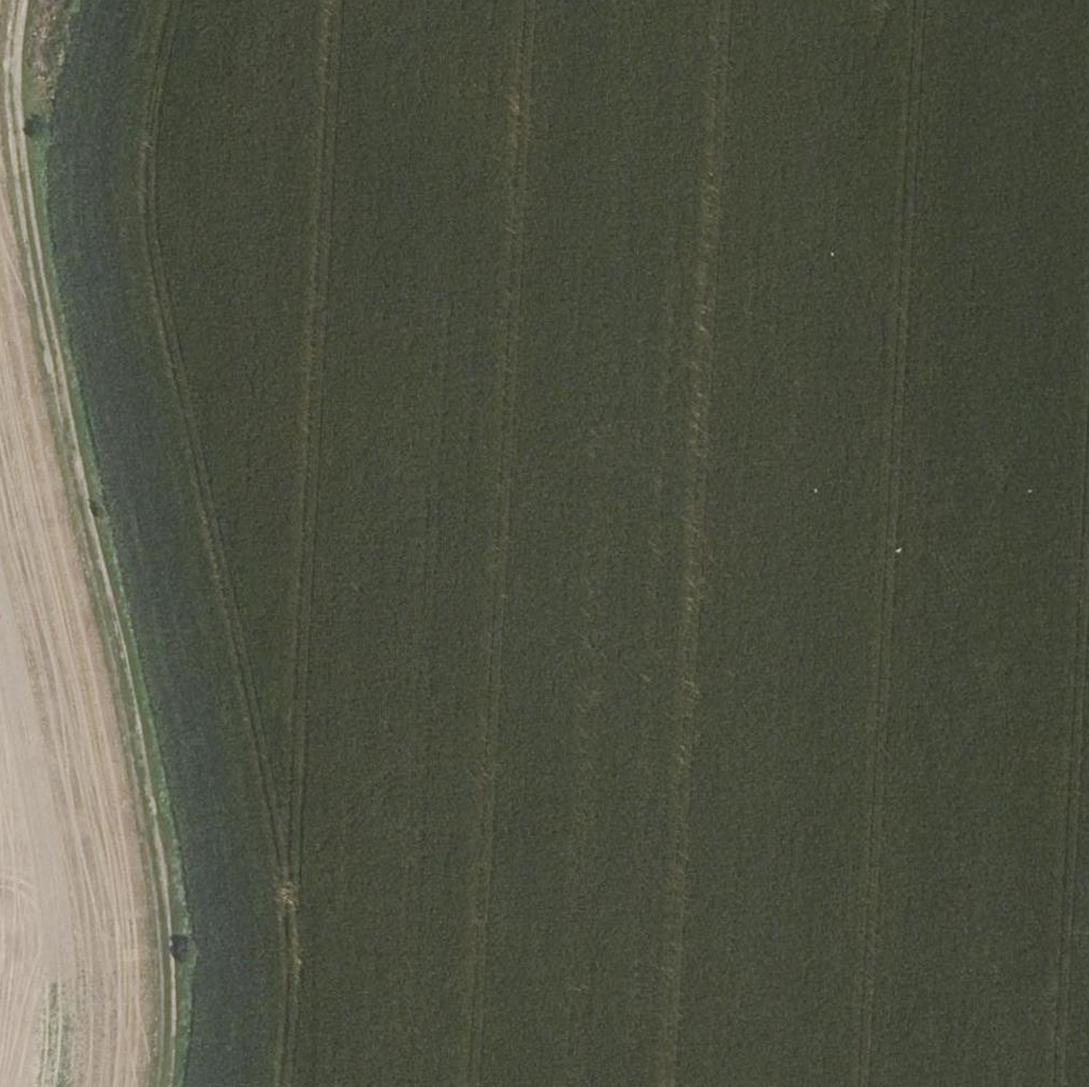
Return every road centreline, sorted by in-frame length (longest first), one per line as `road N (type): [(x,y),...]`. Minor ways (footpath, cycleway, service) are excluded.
road 1 (track): [(165,1086),(170,1030),(160,882),(141,753),(22,167),(13,94),(24,0)]

